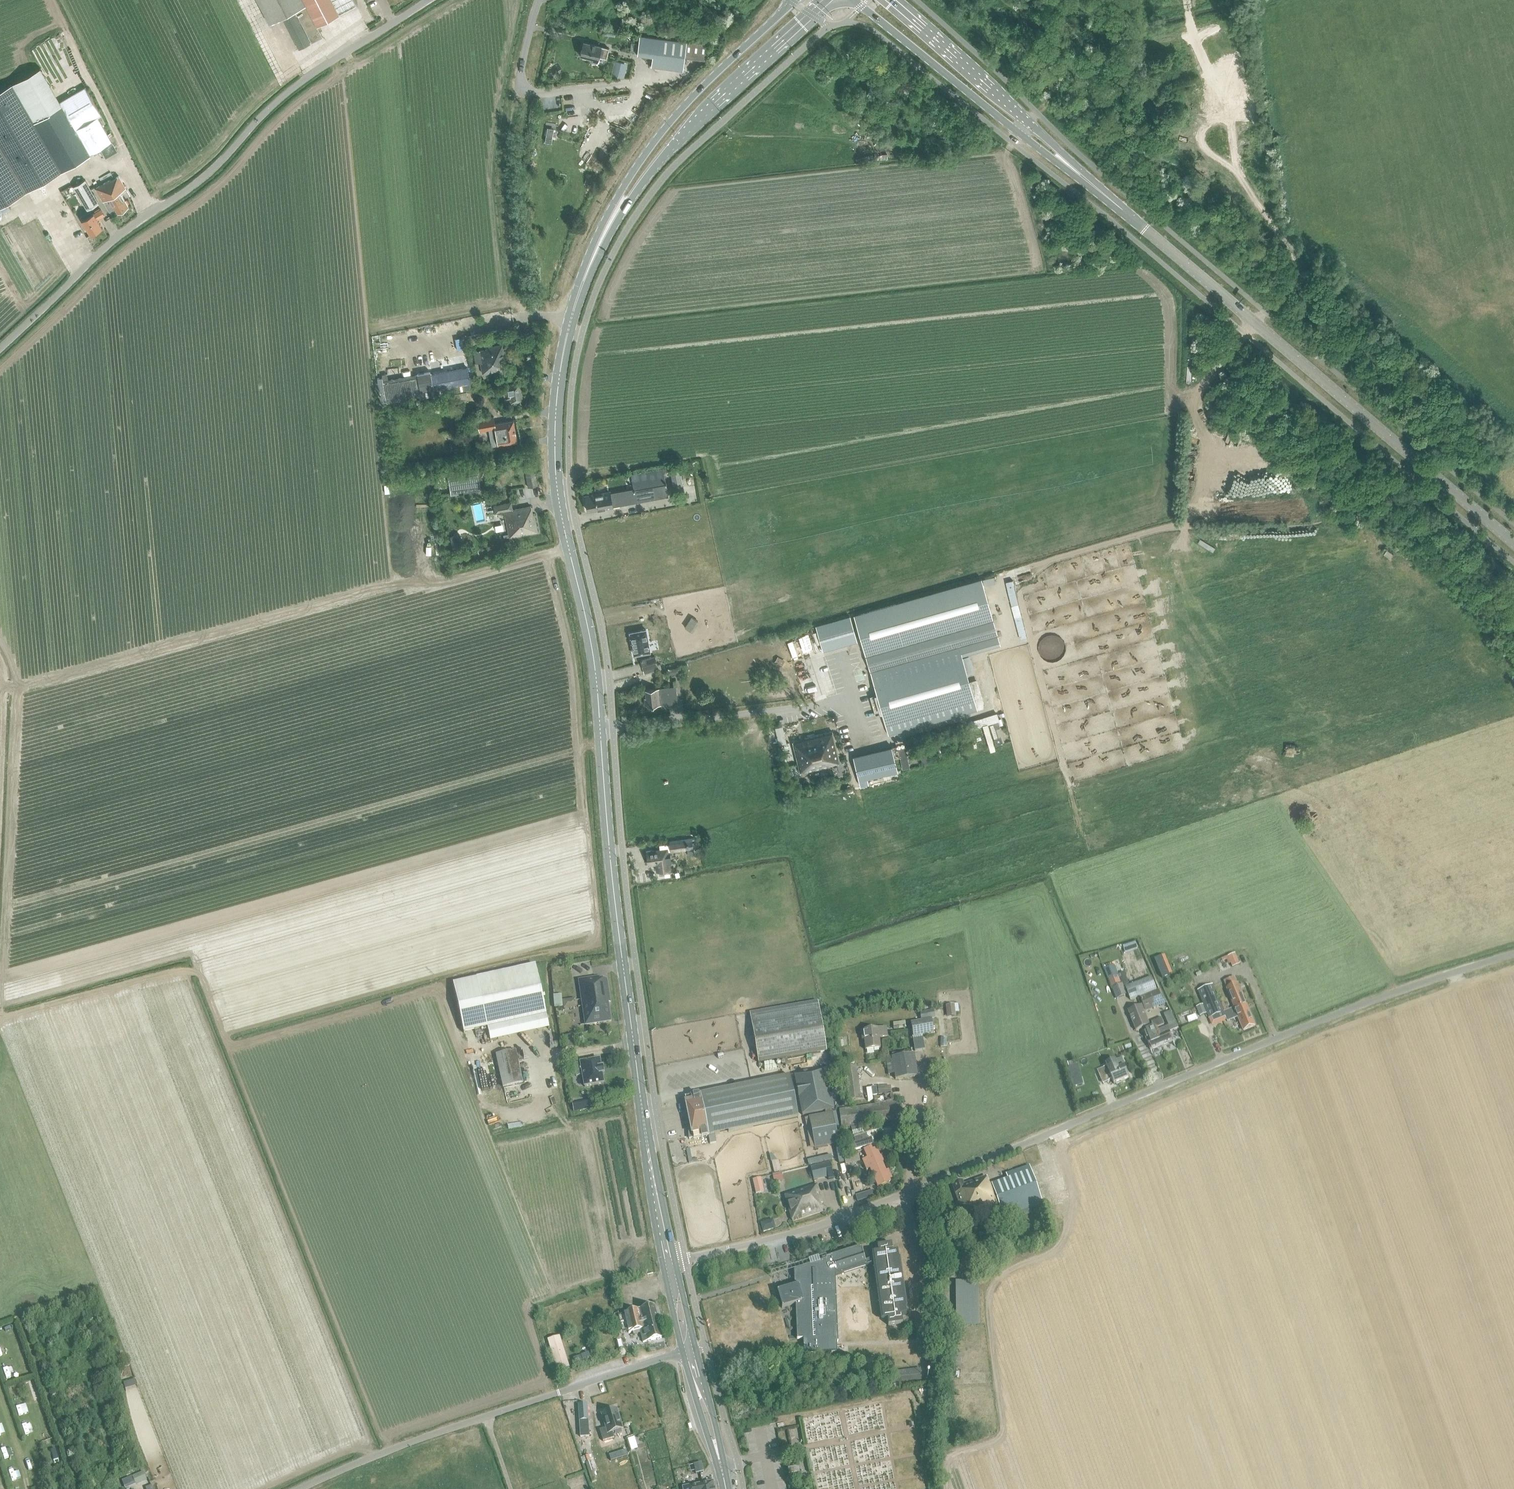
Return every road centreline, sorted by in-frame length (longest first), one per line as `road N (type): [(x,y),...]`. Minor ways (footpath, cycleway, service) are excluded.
road 1 (secondary): [(672,1261),(616,909),(594,658),(557,476),(559,380),(592,257)]
road 2 (unclassified): [(672,1261),(854,1213),(1342,1012),(1513,953)]
road 3 (tertiary): [(1055,155),(1513,543)]
road 4 (track): [(18,689),(379,590),(569,548)]
road 5 (unclassified): [(0,350),(311,76),(429,0)]
road 6 (residential): [(691,1351),(413,1440),(298,1488)]
road 7 (track): [(996,578),(1188,517),(1211,457),(1196,396),(1239,341)]
road 8 (track): [(0,636),(18,689),(0,987)]
road 9 (secondary): [(592,257),(671,148),(828,0)]
road 10 (secondary): [(798,0),(686,105),(623,186),(592,257)]
road 11 (tertiary): [(856,0),(1055,155)]
road 12 (tertiary): [(1055,155),(891,0)]
road 13 (track): [(1213,120),(1232,125),(1238,173),(1296,257),(1296,275),(1273,303)]
road 14 (track): [(1187,0),(1213,120),(1199,147),(1220,164),(1234,162)]
road 15 (track): [(1013,0),(1030,58),(1053,88),(1005,156)]
road 16 (secondary): [(727,1488),(691,1351)]

